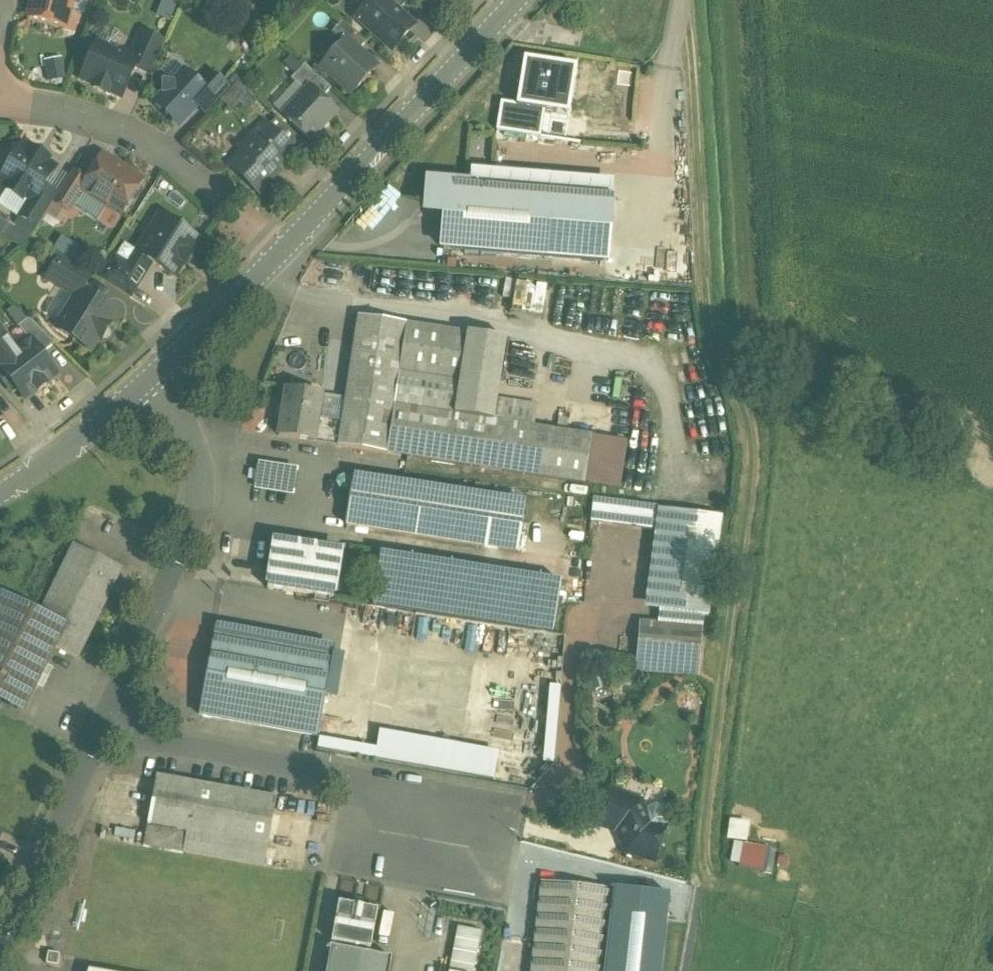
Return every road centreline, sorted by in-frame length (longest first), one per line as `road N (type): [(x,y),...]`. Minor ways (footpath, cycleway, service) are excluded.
road 1 (residential): [(145,380),(177,419),(201,474),(193,510),(103,716)]
road 2 (residential): [(103,716),(333,763),(403,784),(446,814)]
road 3 (tertiary): [(518,0),(278,253)]
road 4 (residential): [(278,253),(148,140),(0,93)]
road 5 (residential): [(103,716),(0,933)]
road 6 (tertiary): [(278,253),(145,380)]
road 7 (tertiary): [(145,380),(0,493)]

